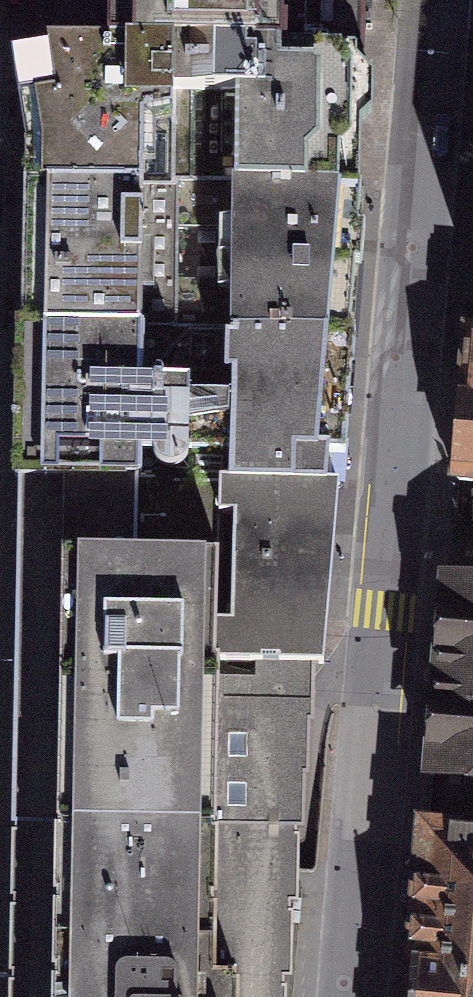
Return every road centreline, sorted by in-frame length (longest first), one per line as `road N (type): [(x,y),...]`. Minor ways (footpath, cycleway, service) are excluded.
road 1 (residential): [(439,0),(354,996)]

